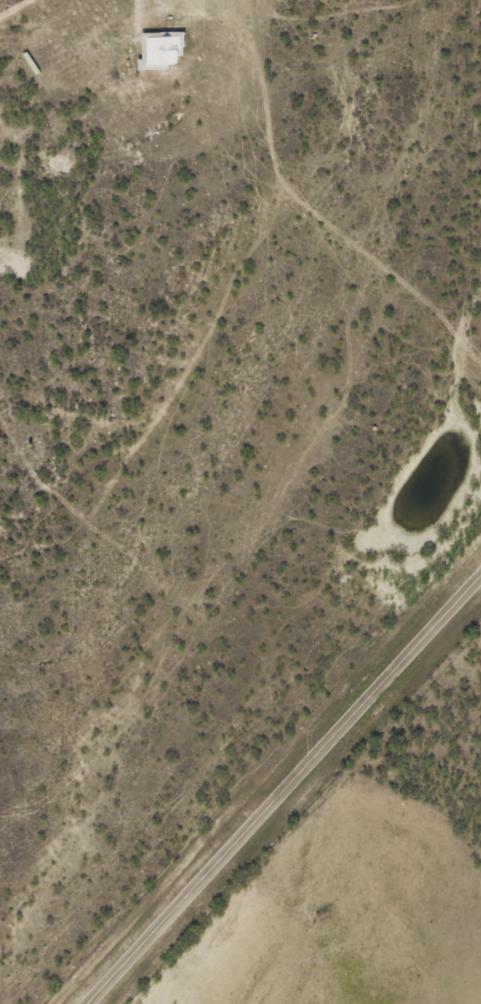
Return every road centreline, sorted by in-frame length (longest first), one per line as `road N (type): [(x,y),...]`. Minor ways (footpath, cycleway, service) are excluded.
road 1 (secondary): [(480,578),(91,1003)]

